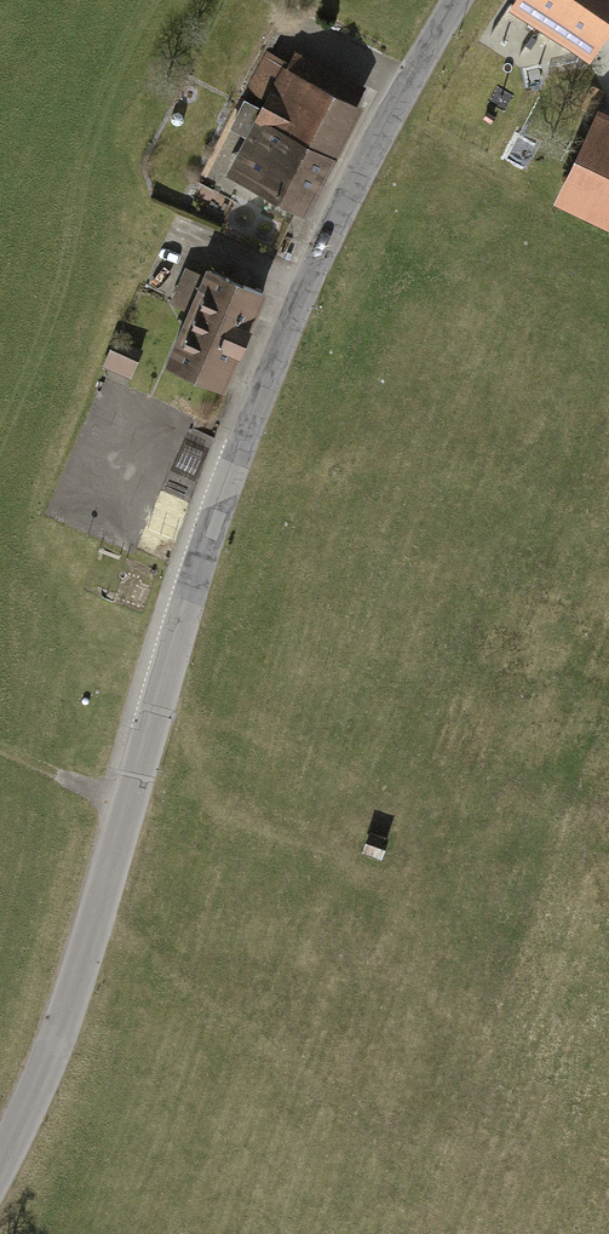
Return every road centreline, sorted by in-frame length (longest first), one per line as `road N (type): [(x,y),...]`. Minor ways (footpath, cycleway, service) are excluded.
road 1 (tertiary): [(0,1172),(61,1040),(192,590),(264,389),(375,146),(463,0)]
road 2 (track): [(132,809),(0,752)]

